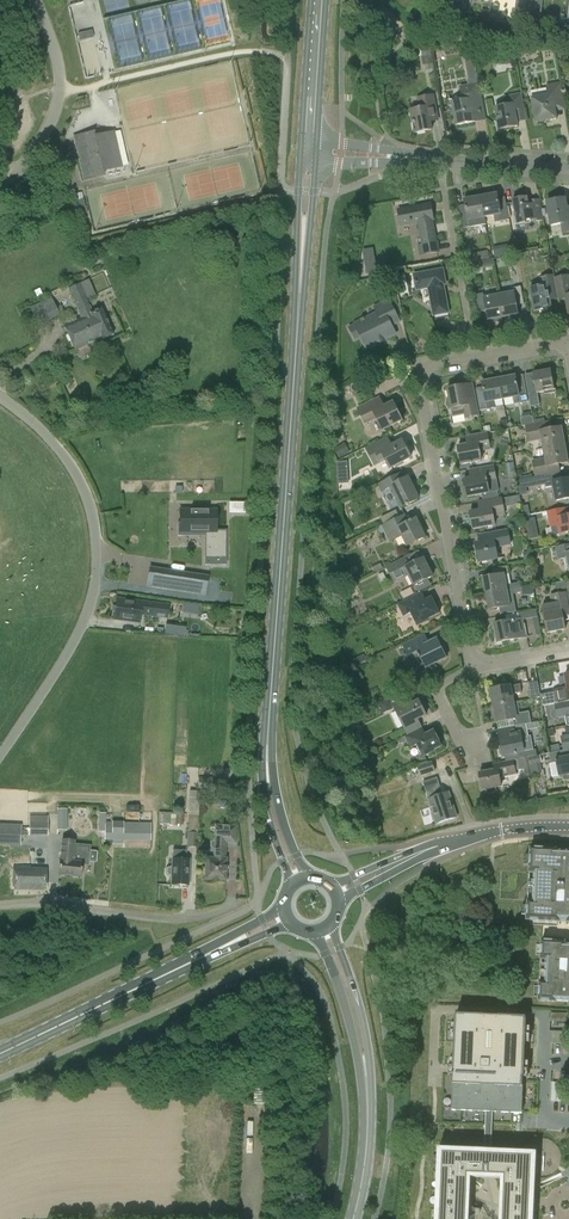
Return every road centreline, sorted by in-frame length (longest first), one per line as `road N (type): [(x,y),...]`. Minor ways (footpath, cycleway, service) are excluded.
road 1 (secondary): [(299,879),(276,811),(269,741),(311,147)]
road 2 (unclassified): [(0,756),(83,632),(98,567),(83,483),(65,456),(0,399)]
road 3 (secondary): [(0,1053),(285,918)]
road 4 (residential): [(483,663),(471,645),(419,371)]
road 5 (secondary): [(350,1218),(370,1107),(356,1005),(328,933)]
road 6 (unclassified): [(0,904),(186,920),(246,900)]
road 7 (unclassified): [(0,194),(55,116),(62,82),(36,0)]
road 8 (residential): [(480,363),(441,160)]
road 9 (secondary): [(311,147),(322,0)]
road 10 (residential): [(441,160),(311,147)]
road 11 (tertiary): [(568,825),(442,845)]
road 12 (residential): [(568,170),(441,160)]

